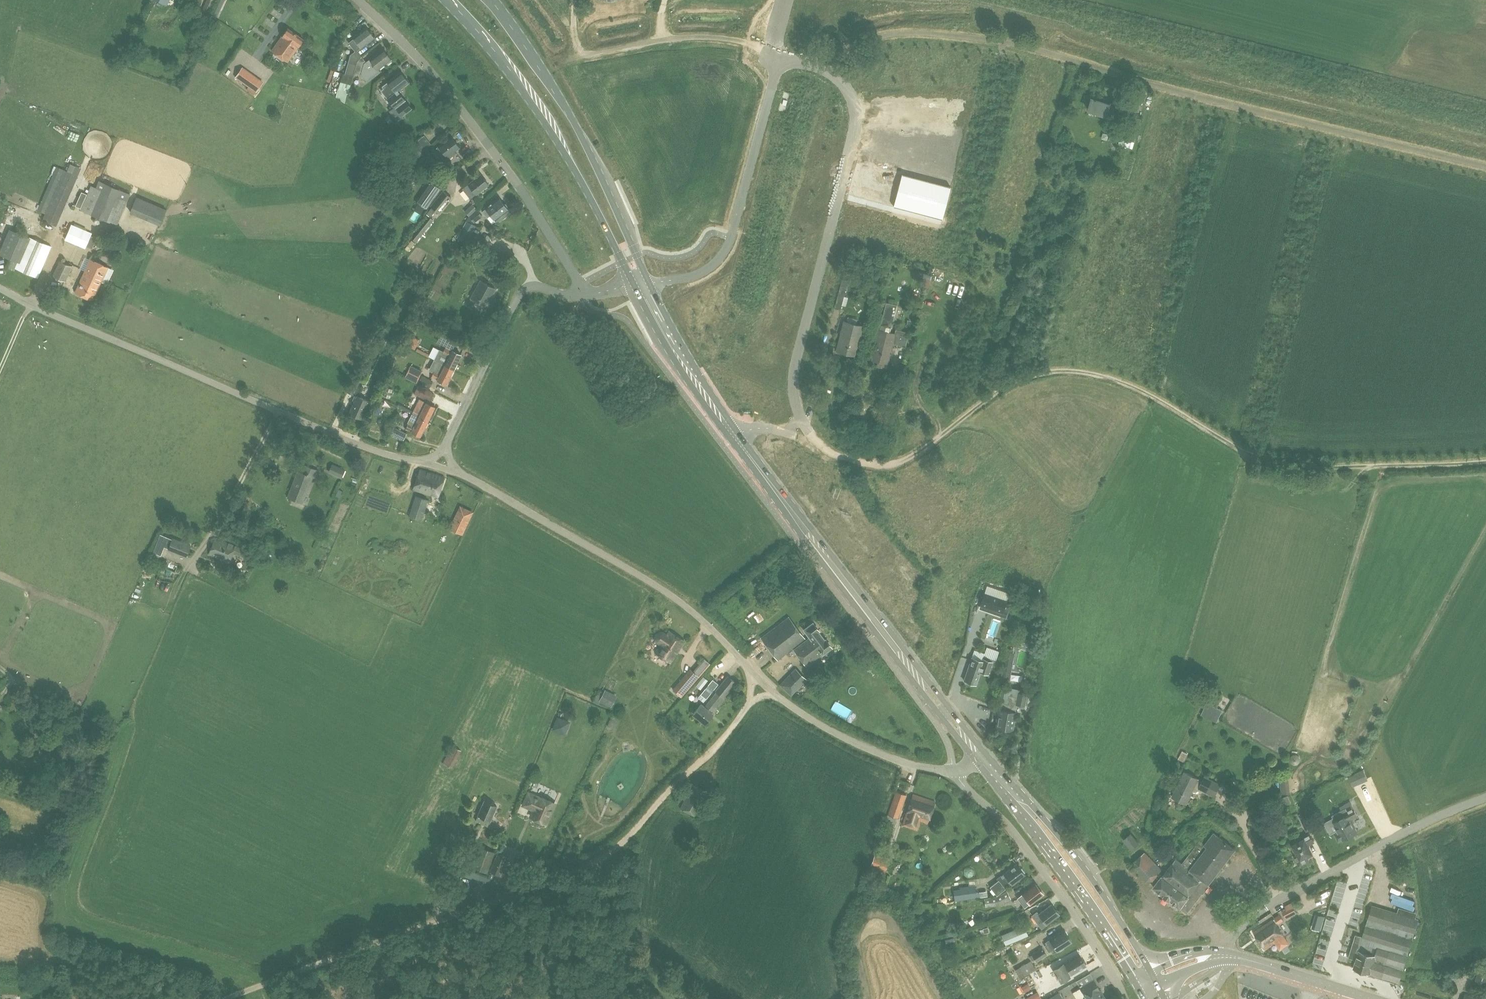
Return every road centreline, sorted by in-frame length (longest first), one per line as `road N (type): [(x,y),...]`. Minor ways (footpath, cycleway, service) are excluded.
road 1 (track): [(1485,461),(1280,465),(1122,382),(1061,370),(1008,384),(892,463),(835,454),(805,426)]
road 2 (unclassified): [(1485,167),(1004,42),(903,32),(819,55),(780,55)]
road 3 (unclassified): [(954,771),(913,765),(809,718),(750,672),(697,613),(455,471)]
road 4 (track): [(778,697),(750,706),(616,852),(330,954)]
road 5 (unclassified): [(426,463),(351,442),(0,287)]
road 6 (unclassified): [(780,55),(835,76),(856,116),(794,372),(799,421)]
road 7 (primary): [(981,758),(736,438)]
road 8 (unclassified): [(359,0),(443,85),(522,189),(582,294)]
road 9 (primary): [(448,0),(546,124),(634,286)]
road 10 (primary): [(649,283),(568,111),(491,0)]
road 11 (unclassified): [(1226,951),(1245,920),(1266,907),(1485,797)]
road 12 (unclassified): [(780,55),(727,247),(699,273),(649,283)]
road 13 (unclassified): [(1118,982),(1011,828),(954,771)]
road 14 (primary): [(1151,968),(1063,840),(1014,797)]
road 15 (primary): [(1014,797),(1133,977)]
road 16 (unclassified): [(772,50),(689,37),(566,59)]
road 17 (unclassified): [(446,447),(523,290)]
road 18 (primary): [(634,286),(675,362),(714,408)]
road 19 (primary): [(714,408),(649,283)]
road 20 (unclassified): [(330,954),(214,998)]

